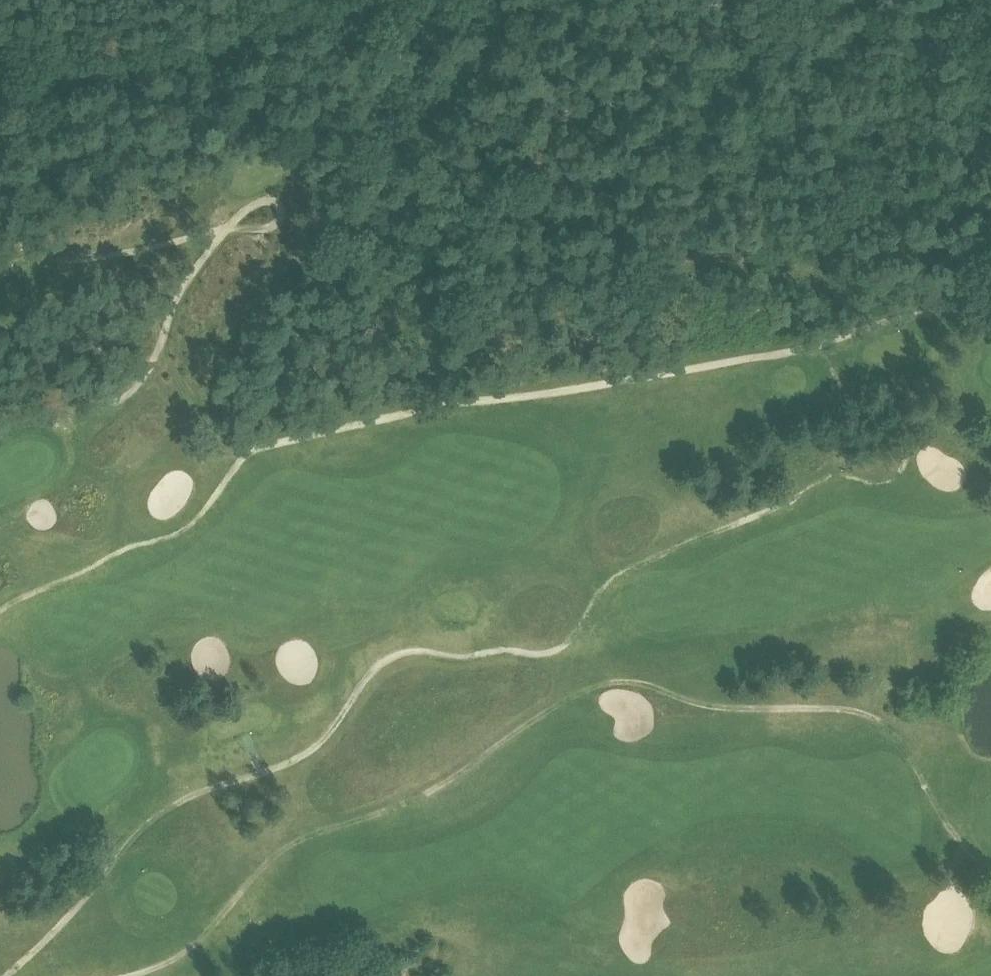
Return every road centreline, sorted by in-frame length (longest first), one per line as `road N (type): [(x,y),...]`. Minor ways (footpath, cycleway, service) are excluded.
road 1 (track): [(374,0),(0,98)]

